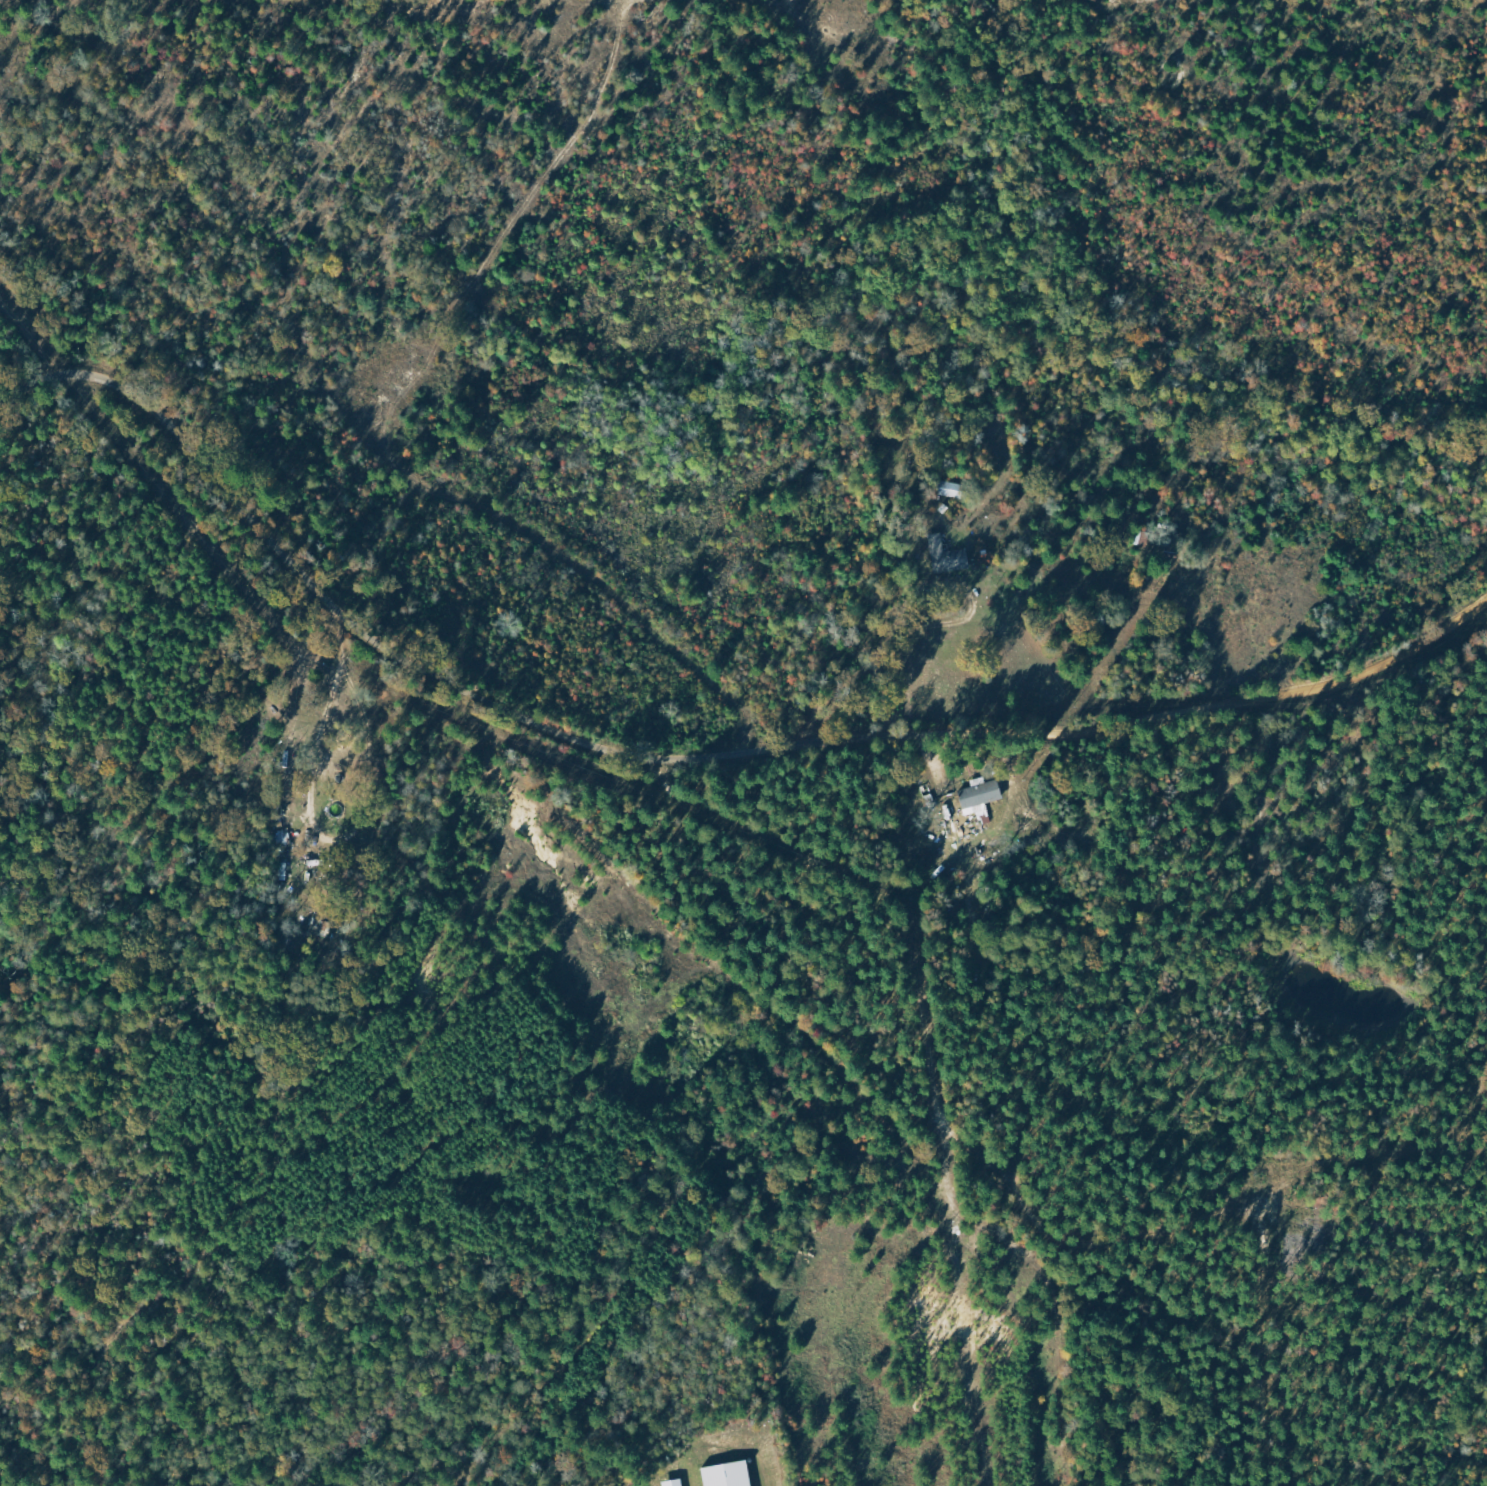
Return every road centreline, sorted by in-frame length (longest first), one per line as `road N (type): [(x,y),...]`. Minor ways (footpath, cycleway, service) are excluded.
road 1 (residential): [(0,418),(201,427),(298,503),(368,584),(515,691),(611,732),(1078,734),(1372,669),(1486,602)]
road 2 (residential): [(1486,567),(1416,484),(1340,453),(970,400)]
road 3 (residential): [(1287,444),(1234,458),(1165,509)]

